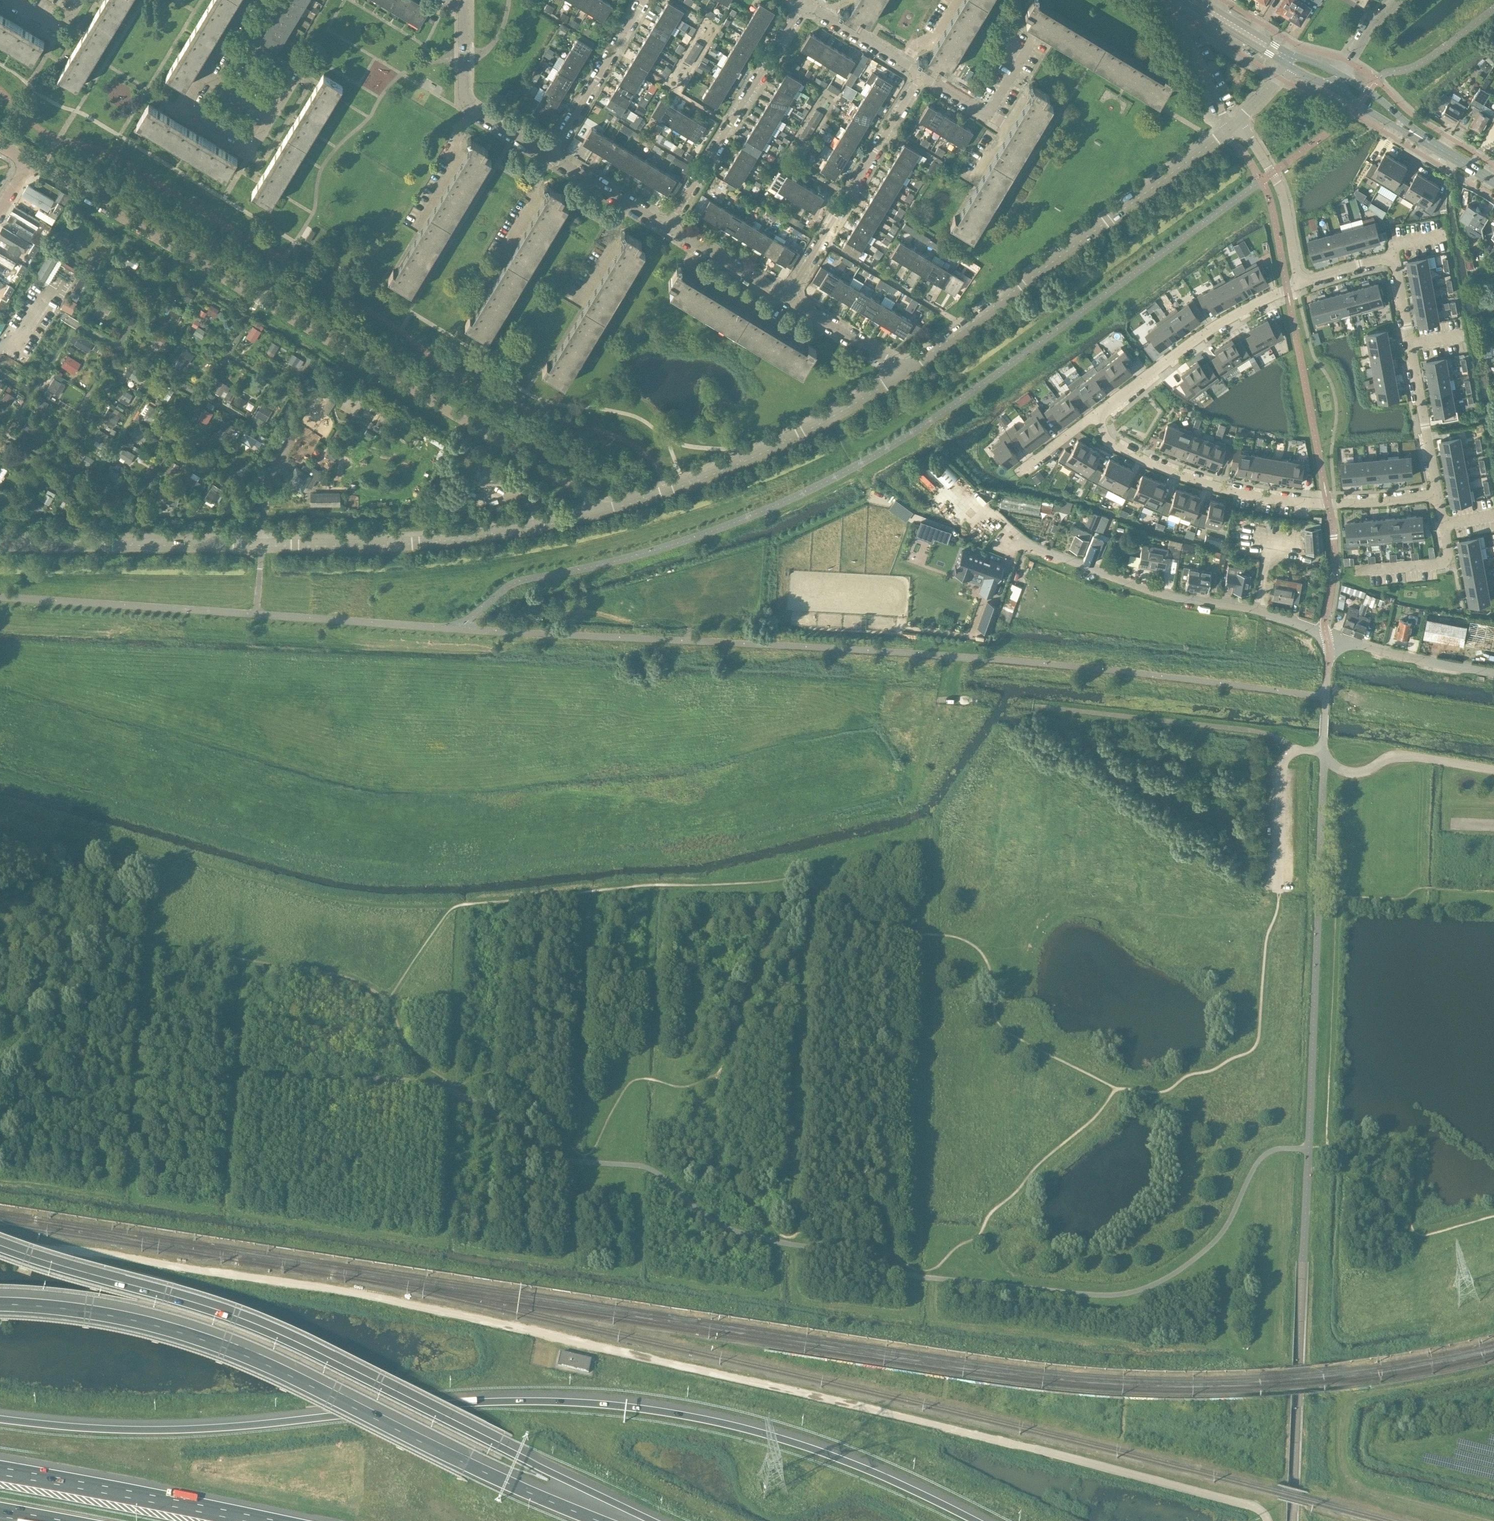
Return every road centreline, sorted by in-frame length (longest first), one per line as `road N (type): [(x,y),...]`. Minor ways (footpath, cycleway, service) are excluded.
road 1 (motorway): [(976,1520),(807,1446),(605,1404),(388,1407),(210,1427),(0,1419)]
road 2 (motorway): [(650,1520),(258,1332),(0,1255)]
road 3 (residential): [(597,511),(586,493),(31,159)]
road 4 (motorway): [(599,1520),(174,1339),(0,1316)]
road 5 (tertiary): [(0,543),(416,543),(597,511)]
road 6 (tertiary): [(904,370),(1229,129)]
road 7 (residential): [(1437,493),(1332,502),(1230,490),(1109,441),(1100,412)]
road 8 (track): [(1493,1372),(1365,1398),(1344,1421),(1342,1460),(1363,1490),(1476,1520)]
road 9 (residential): [(1326,635),(1269,612),(1135,584),(1023,541),(1004,523)]
road 10 (tertiary): [(597,511),(685,486),(829,418),(904,370)]
road 11 (residential): [(1299,282),(1394,261),(1437,493)]
road 12 (unclassified): [(1018,704),(1263,731),(1324,757)]
road 13 (motorway): [(261,1520),(0,1469)]
road 14 (residential): [(803,2),(668,227)]
road 15 (residential): [(220,46),(288,87),(253,145),(185,104),(203,75)]
road 16 (residential): [(786,296),(921,74)]
road 17 (residential): [(1100,412),(1216,326),(1299,282)]
road 18 (residential): [(550,155),(643,0)]
road 19 (unclassified): [(1493,770),(1399,753),(1343,771),(1324,757)]
road 20 (residential): [(1239,120),(1282,193),(1299,282)]
road 21 (unclassified): [(1493,672),(1326,635)]
road 22 (residential): [(1437,493),(1445,559),(1355,570)]
road 23 (unclassified): [(1229,129),(1172,0)]
road 24 (residential): [(904,370),(786,296)]
road 25 (residential): [(803,2),(921,74)]
road 26 (track): [(1308,1148),(1331,1157),(1408,1240)]
road 27 (residential): [(786,296),(668,227)]
road 28 (residential): [(417,228),(473,109)]
road 29 (unclassified): [(1324,757),(1326,635)]
road 30 (tertiary): [(1186,0),(1288,65)]

